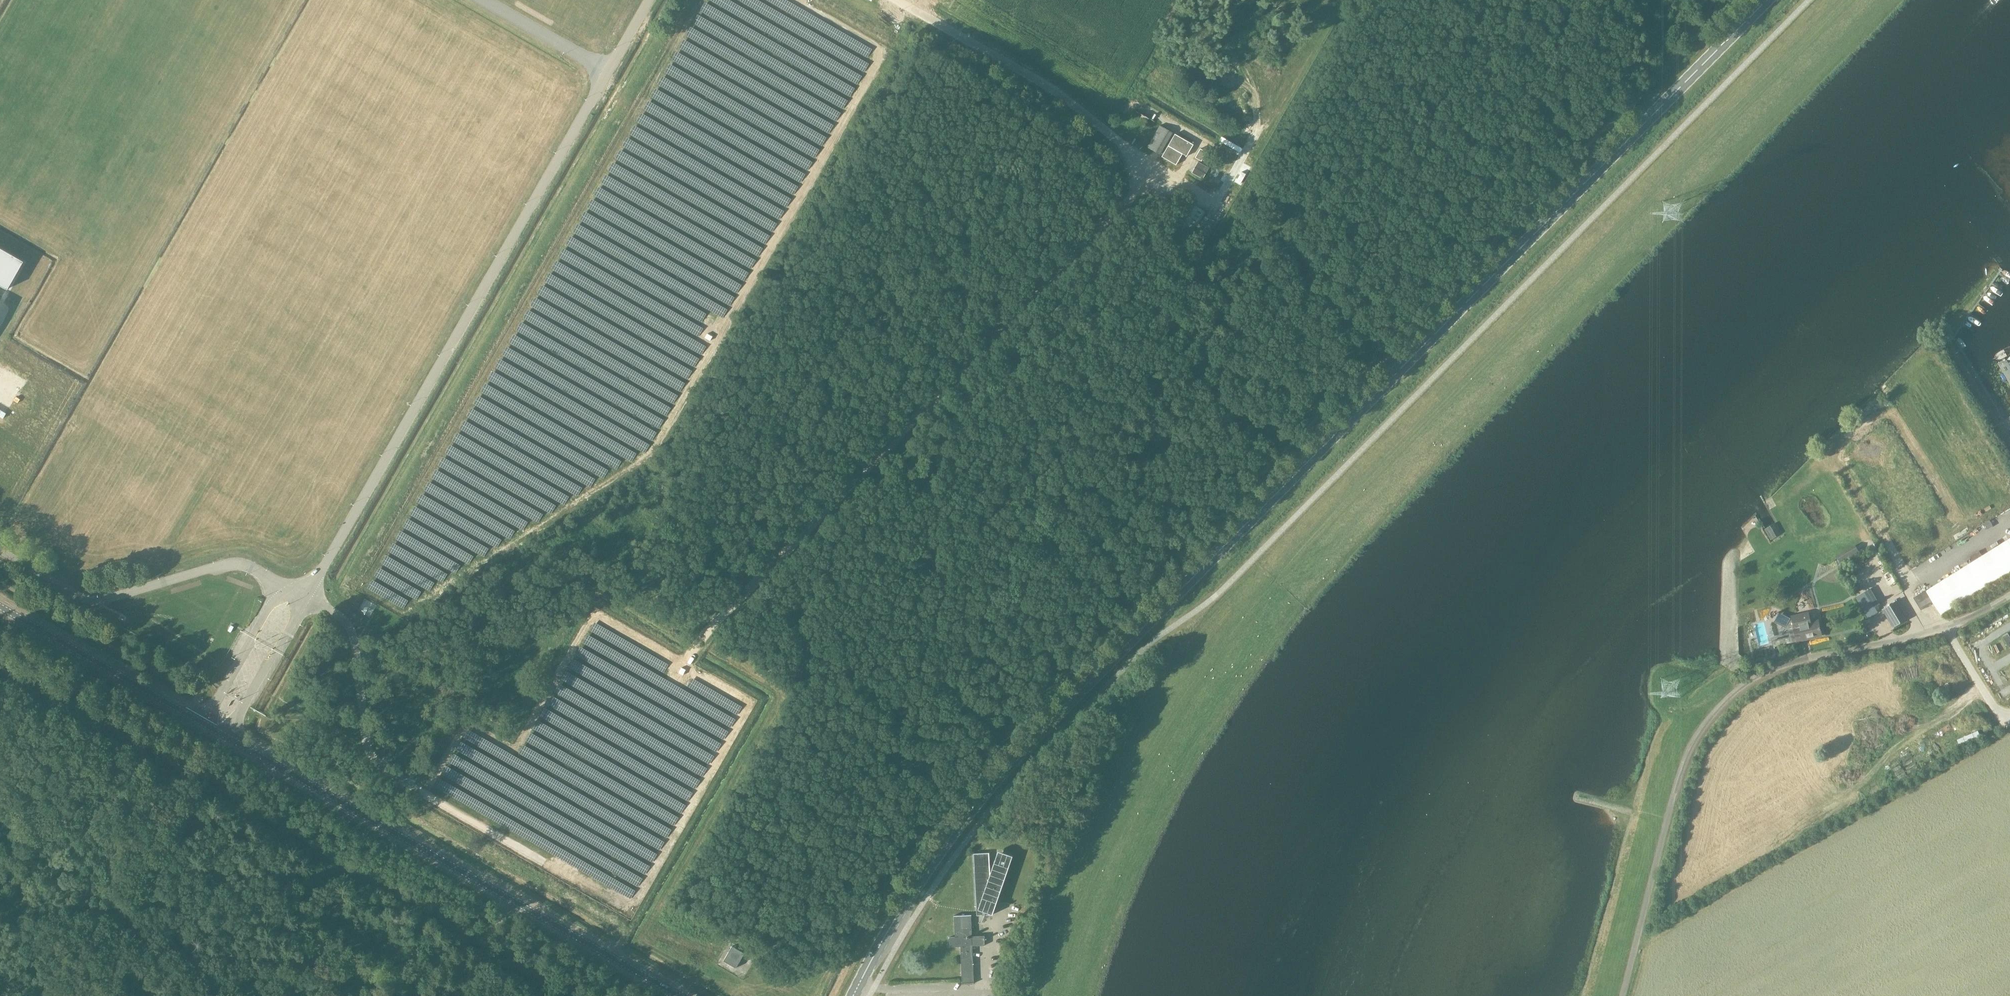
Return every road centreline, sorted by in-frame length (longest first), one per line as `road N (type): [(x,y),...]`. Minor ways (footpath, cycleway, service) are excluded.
road 1 (secondary): [(853,995),(920,877),(1013,760),(1766,0)]
road 2 (track): [(1283,575),(1846,0)]
road 3 (unclassified): [(680,995),(0,607)]
road 4 (unclassified): [(695,645),(800,531),(1170,172),(1213,200)]
road 5 (unclassified): [(1623,995),(1681,771),(1722,703),(1777,667),(1930,632),(2009,596)]
road 6 (track): [(1053,995),(1087,891),(1154,751),(1221,644),(1272,587)]
road 7 (track): [(1564,0),(1356,175),(1251,232)]
road 8 (track): [(988,286),(971,273),(835,382),(816,409),(797,472),(800,531)]
road 9 (track): [(1231,212),(1396,373)]
road 10 (track): [(512,642),(489,636),(441,645),(362,696)]

